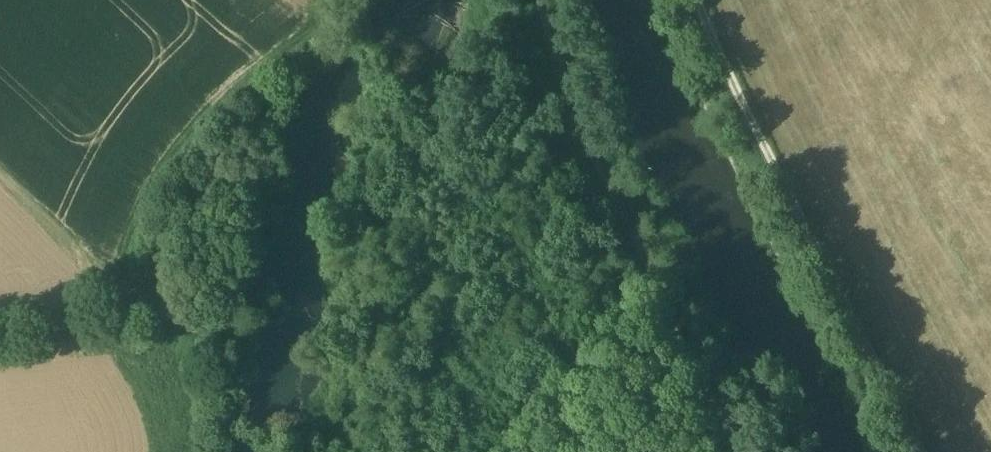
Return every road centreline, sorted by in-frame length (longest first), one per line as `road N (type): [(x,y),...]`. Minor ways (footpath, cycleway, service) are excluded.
road 1 (track): [(0,329),(127,313),(150,200),(249,85),(350,0)]
road 2 (track): [(699,0),(925,451)]
road 3 (track): [(536,0),(580,130),(748,451)]
road 4 (track): [(0,177),(130,297)]

